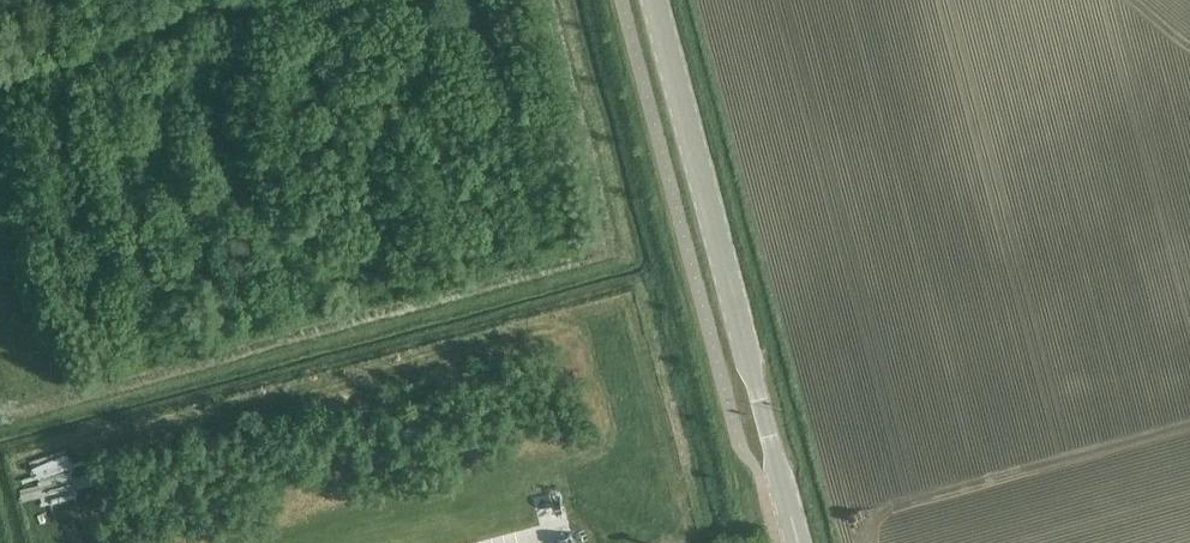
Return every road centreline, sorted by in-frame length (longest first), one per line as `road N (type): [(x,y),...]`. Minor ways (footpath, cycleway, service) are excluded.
road 1 (tertiary): [(798,542),(655,0)]

